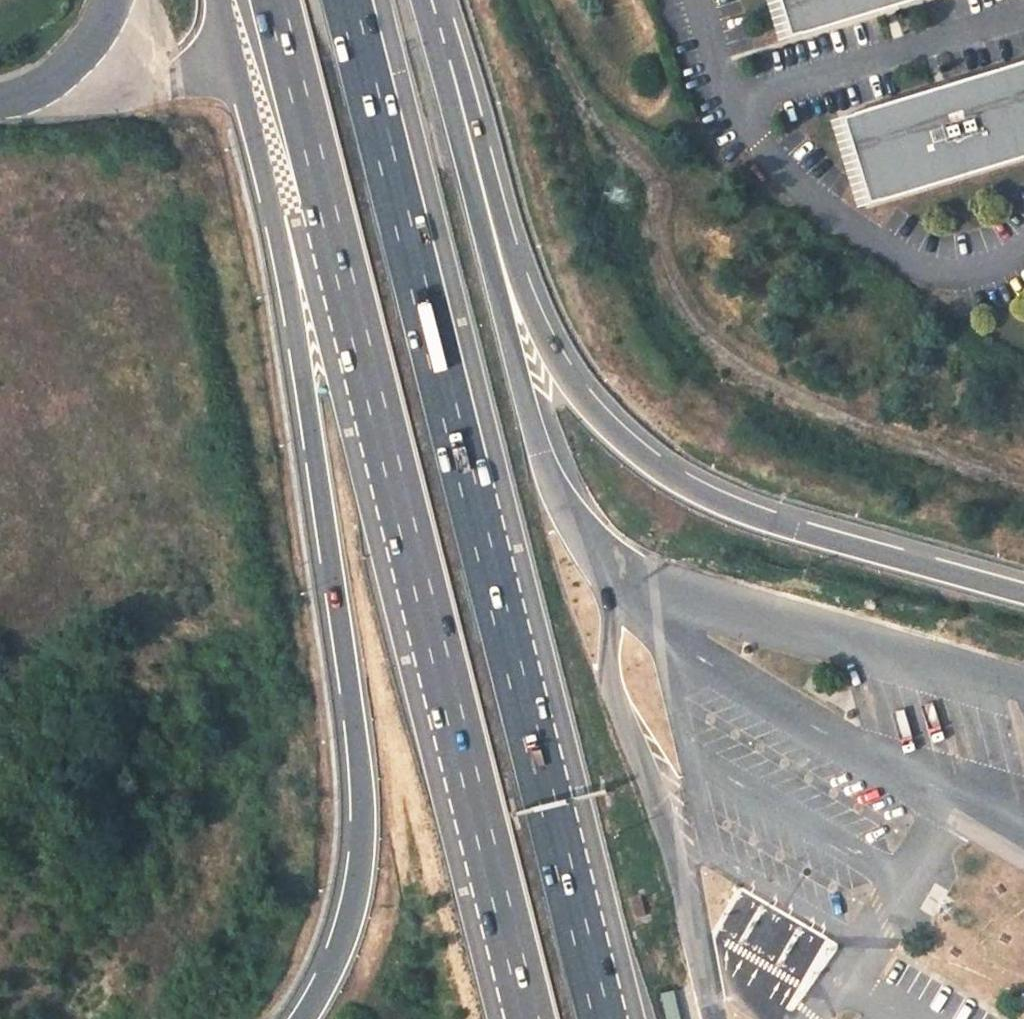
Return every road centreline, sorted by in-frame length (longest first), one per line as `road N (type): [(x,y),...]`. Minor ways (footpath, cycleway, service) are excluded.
road 1 (trunk): [(613,1018),(354,0)]
road 2 (trunk): [(274,0),(532,1018)]
road 3 (trunk): [(227,0),(288,287),(360,770),(362,842),(350,925),(301,1018)]
road 4 (trunk): [(719,1018),(655,796),(613,692),(606,581),(546,471),(440,41)]
road 5 (trunk): [(1023,592),(779,524),(667,473),(585,399),(530,302),(440,41)]
road 6 (residential): [(113,0),(88,49),(65,69),(0,98)]

